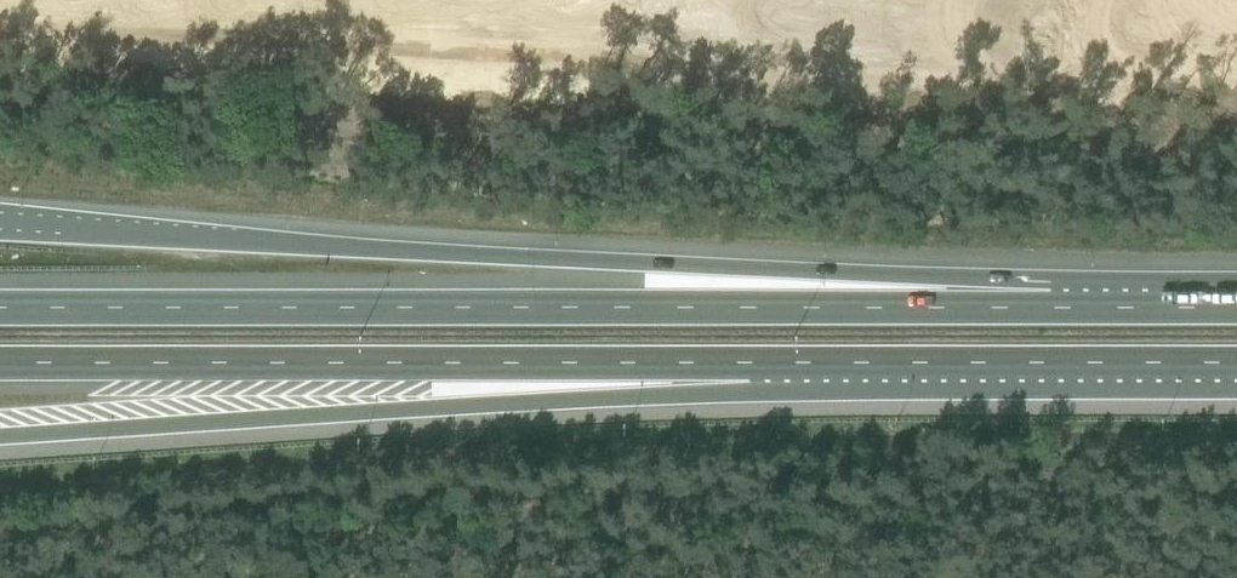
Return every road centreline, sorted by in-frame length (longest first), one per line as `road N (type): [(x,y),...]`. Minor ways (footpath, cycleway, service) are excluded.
road 1 (track): [(1236,83),(766,77),(0,32)]
road 2 (motorway): [(1054,306),(829,275),(0,222)]
road 3 (motorway): [(1054,306),(0,311)]
road 4 (motorway): [(0,438),(600,399),(750,364)]
road 5 (motorway): [(0,366),(750,364)]
road 6 (motorway): [(750,364),(1236,364)]
road 7 (motorway): [(1236,306),(1054,306)]

